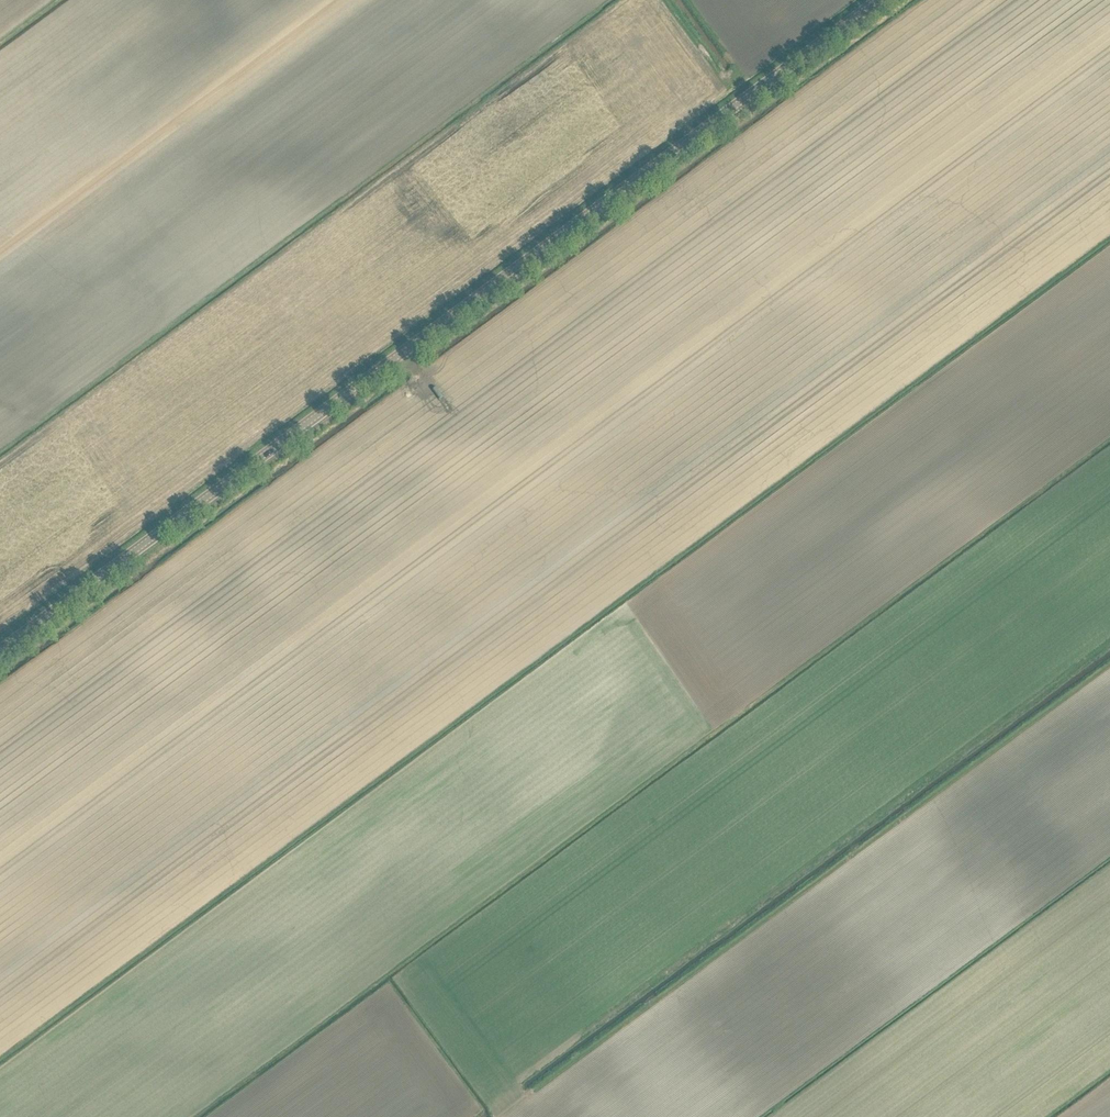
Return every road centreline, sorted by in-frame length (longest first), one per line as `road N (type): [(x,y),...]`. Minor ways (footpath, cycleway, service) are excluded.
road 1 (tertiary): [(0,653),(882,0)]
road 2 (track): [(346,0),(0,257)]

